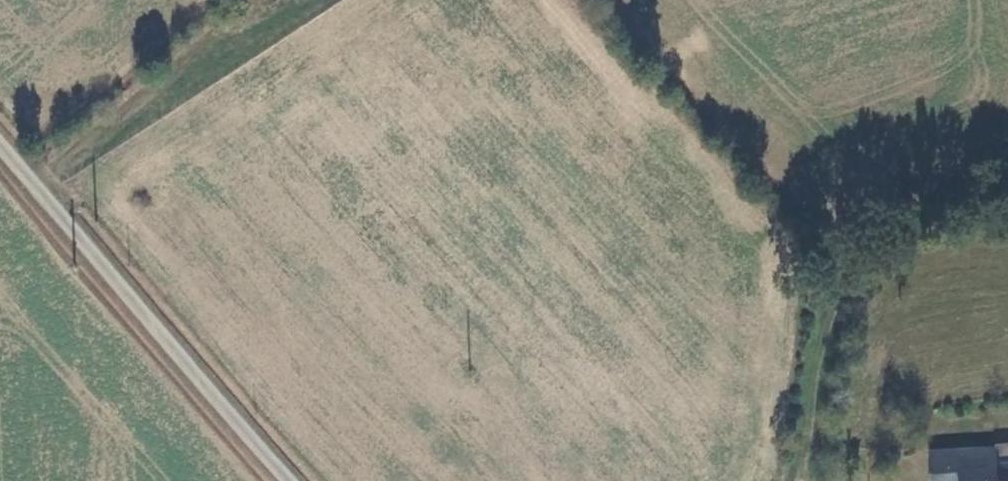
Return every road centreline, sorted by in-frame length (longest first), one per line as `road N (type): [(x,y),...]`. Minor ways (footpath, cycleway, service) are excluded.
road 1 (unclassified): [(290,480),(0,144)]
road 2 (track): [(803,480),(828,330),(854,245),(911,205),(970,199),(1007,183)]

